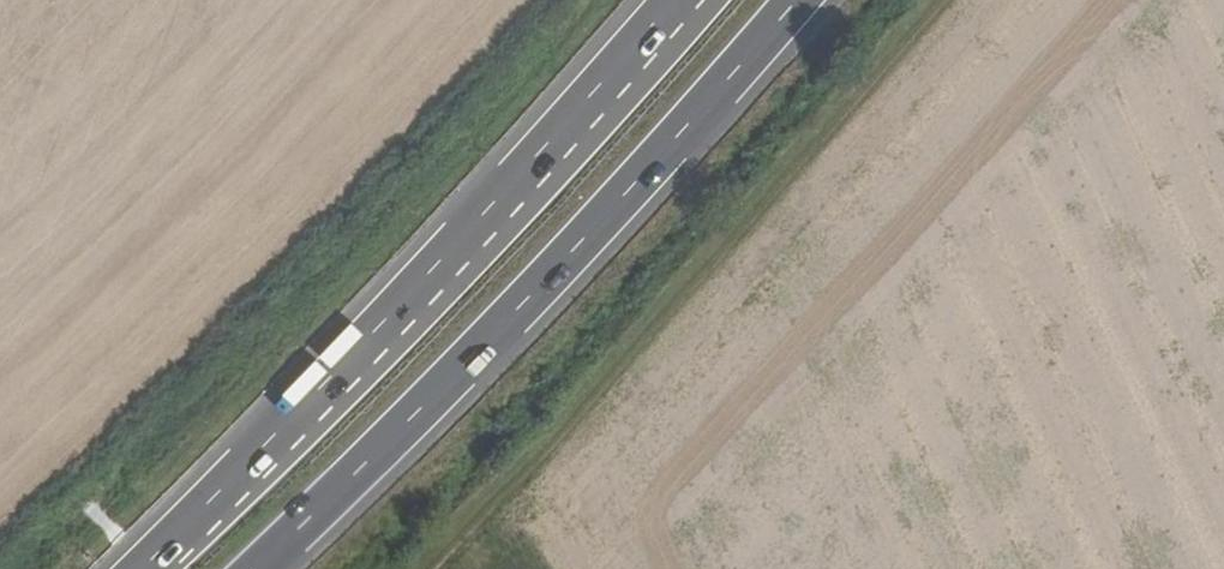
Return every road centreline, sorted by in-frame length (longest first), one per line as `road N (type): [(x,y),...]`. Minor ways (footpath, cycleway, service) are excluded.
road 1 (trunk): [(250,568),(539,284),(793,0)]
road 2 (trunk): [(686,0),(327,396),(145,568)]

